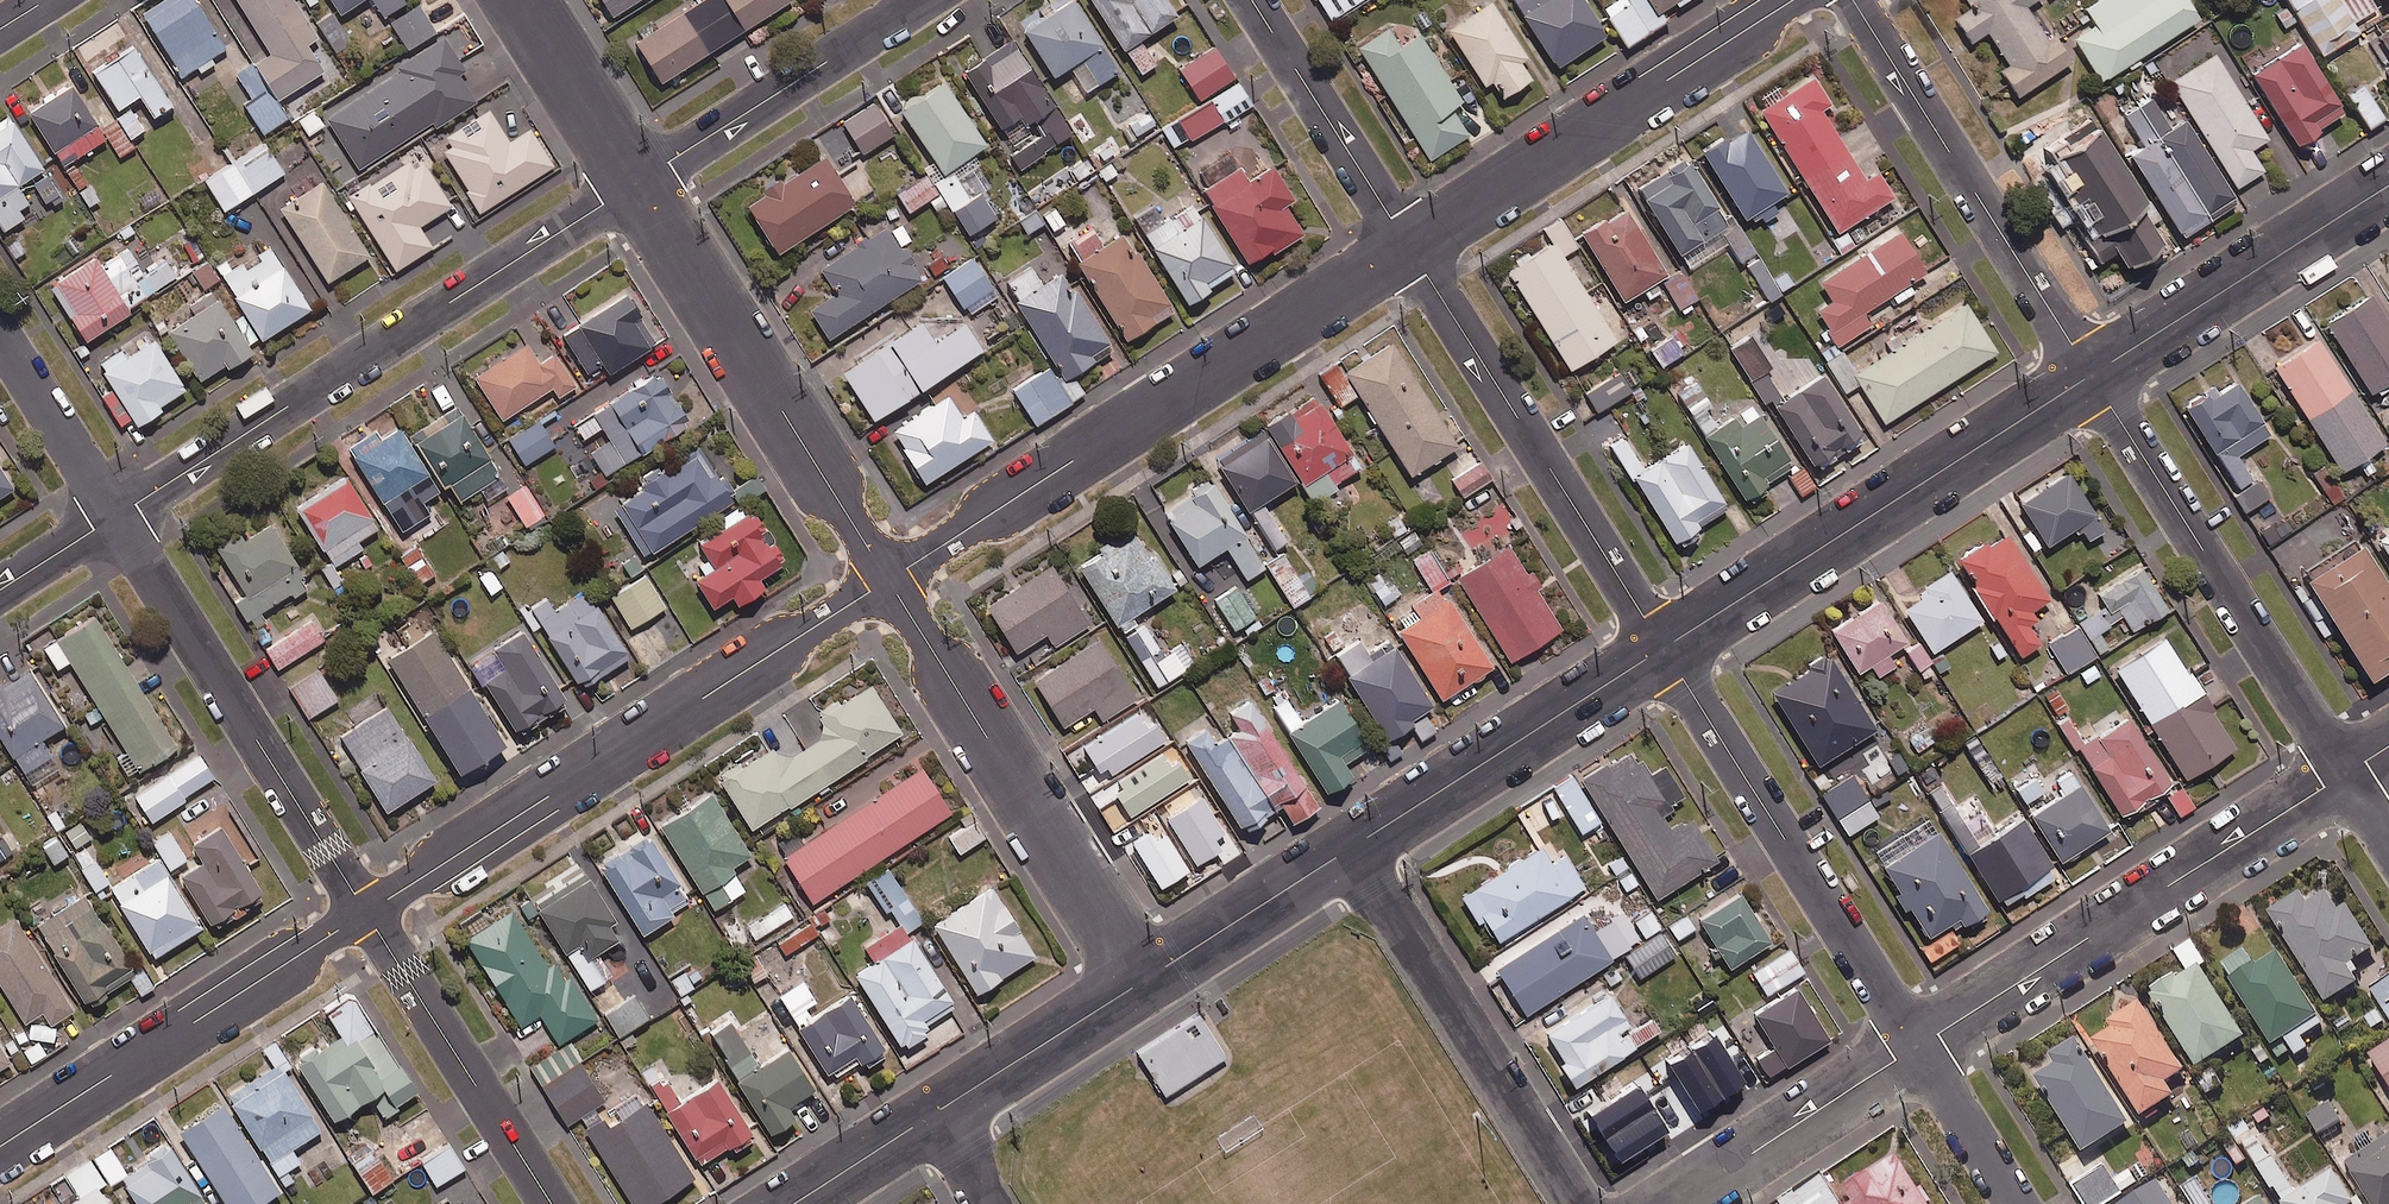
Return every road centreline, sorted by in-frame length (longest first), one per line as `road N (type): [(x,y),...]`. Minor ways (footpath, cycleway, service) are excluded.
road 1 (residential): [(117,516),(639,181)]
road 2 (residential): [(366,913),(888,580)]
road 3 (residential): [(888,580),(1408,245)]
road 4 (tertiary): [(1664,648),(2091,375)]
road 5 (residential): [(2344,774),(1917,1047)]
road 6 (residential): [(1664,648),(1408,245)]
road 7 (residential): [(1144,980),(888,580)]
road 8 (residential): [(1917,1047),(1664,648)]
road 9 (residential): [(2344,774),(2091,375)]
road 10 (residential): [(888,580),(639,181)]
road 11 (residential): [(366,913),(117,516)]
road 12 (residential): [(1408,245),(1792,0)]
road 13 (residential): [(2091,375),(1853,0)]
road 14 (residential): [(0,1146),(366,913)]
road 15 (residential): [(1579,1203),(1350,847)]
road 16 (tertiary): [(1350,847),(1664,648)]
road 17 (tertiary): [(2091,375),(2388,184)]
road 18 (residential): [(552,1203),(366,913)]
road 19 (residential): [(639,181),(922,0)]
road 20 (residential): [(1917,1047),(1672,1203)]
road 21 (residential): [(1408,245),(1252,0)]
road 22 (tertiary): [(931,1117),(1144,980)]
road 23 (tertiary): [(1144,980),(1350,847)]
road 24 (residential): [(117,516),(0,333)]
road 25 (residential): [(639,181),(521,0)]
road 26 (residential): [(2017,1203),(1917,1047)]
road 27 (tertiary): [(794,1203),(931,1117)]
road 28 (residential): [(0,590),(117,516)]

